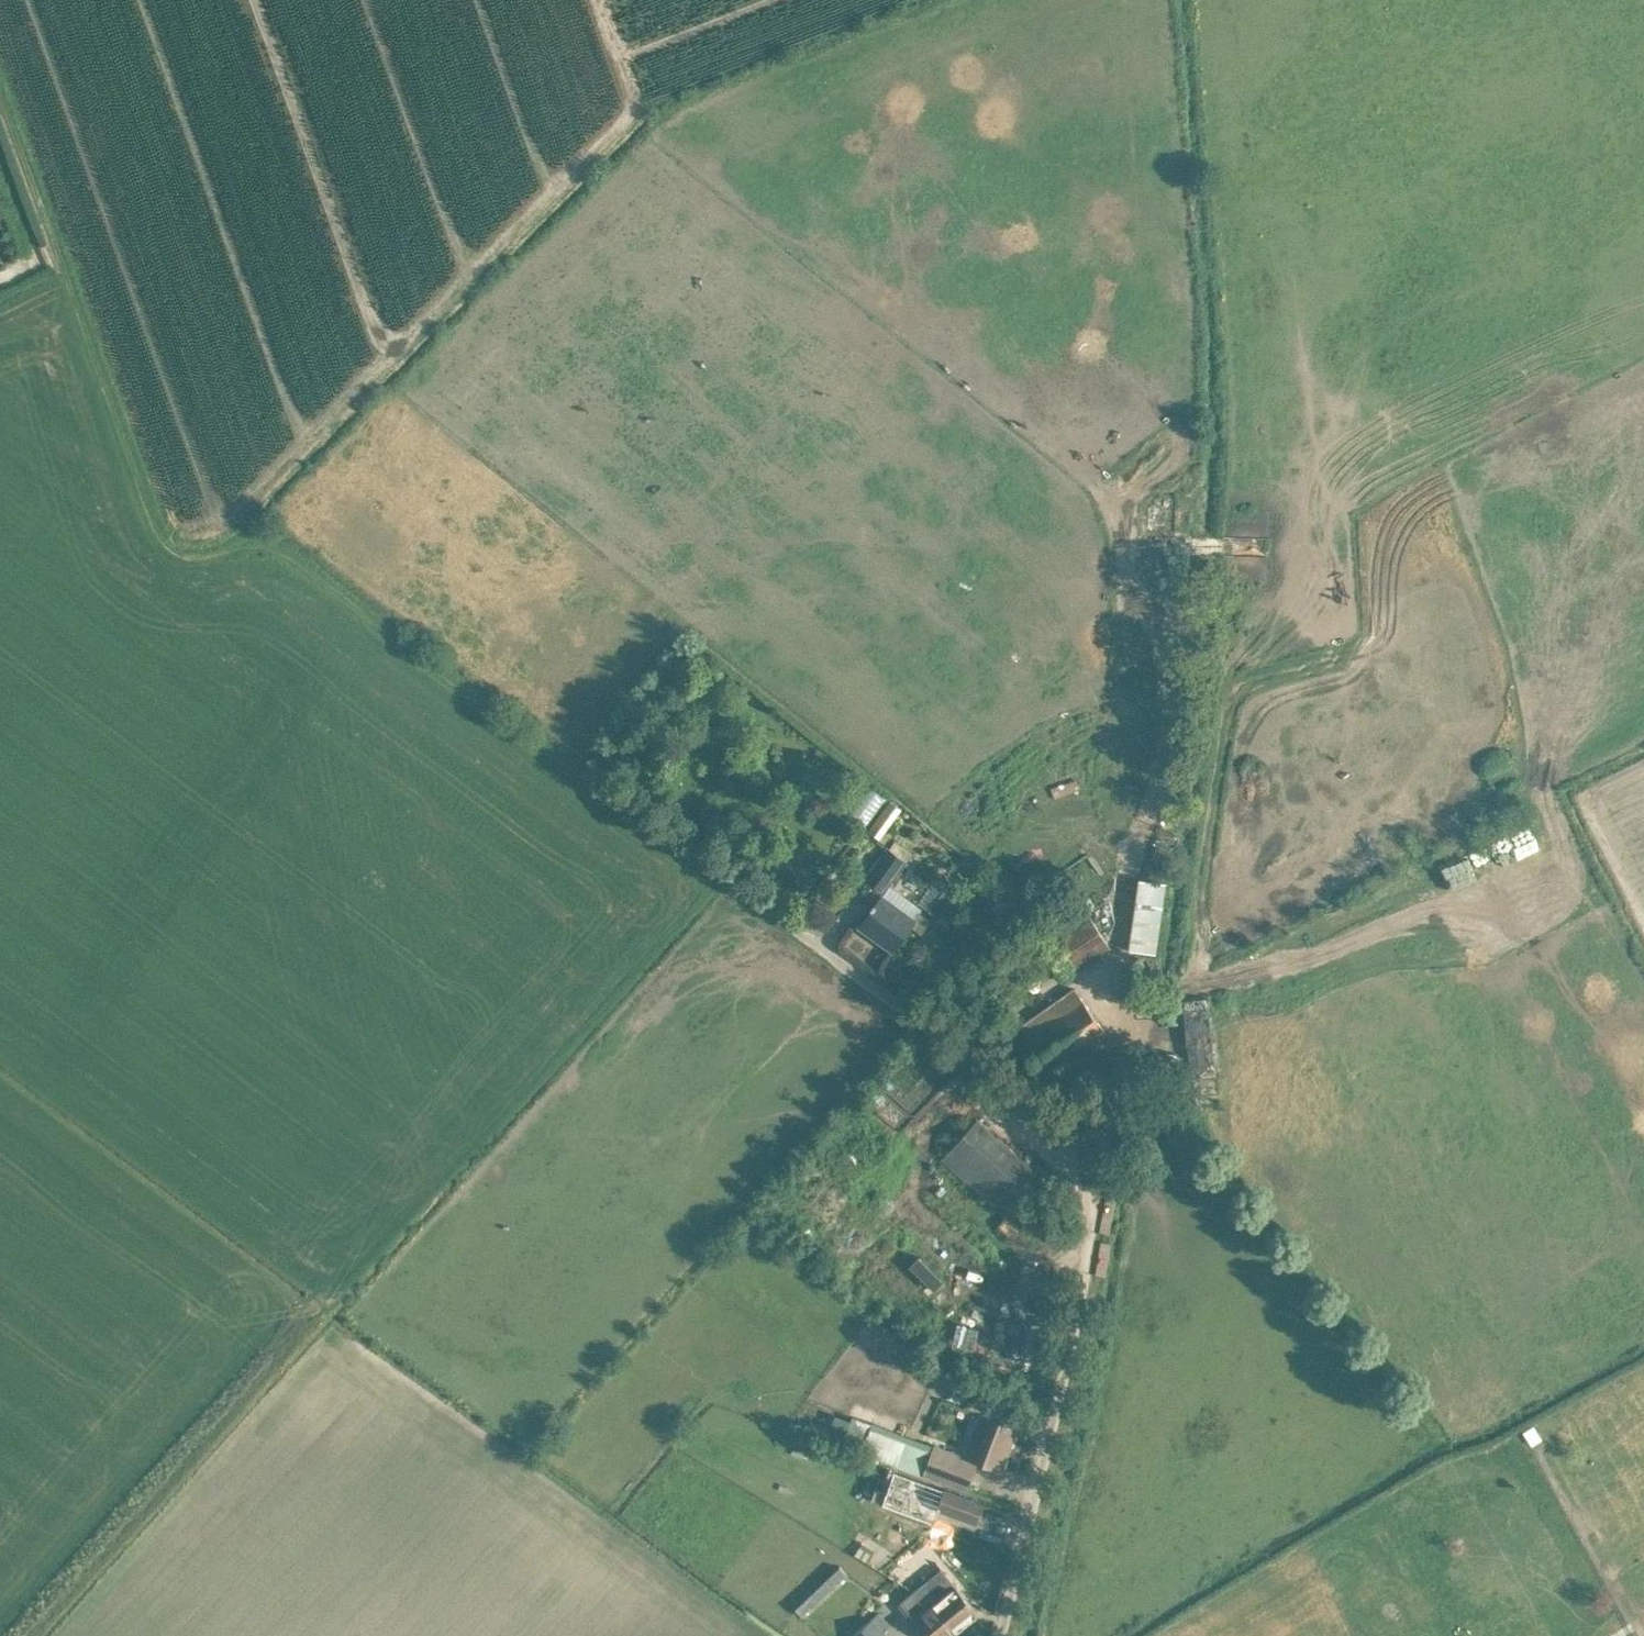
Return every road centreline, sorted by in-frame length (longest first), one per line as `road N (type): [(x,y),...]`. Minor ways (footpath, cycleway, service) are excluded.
road 1 (unclassified): [(985,1635),(1094,1196),(1095,1157),(1074,1132),(768,904)]
road 2 (track): [(768,904),(266,538),(189,565)]

